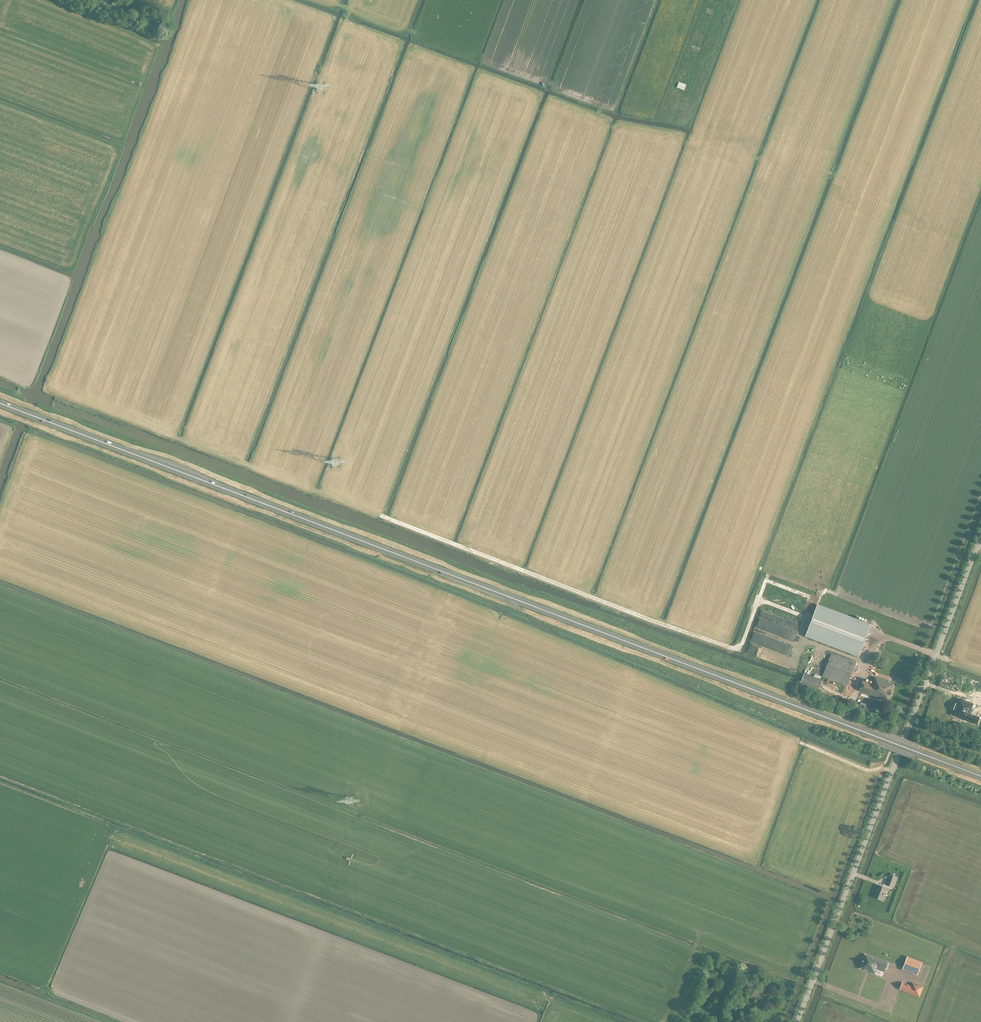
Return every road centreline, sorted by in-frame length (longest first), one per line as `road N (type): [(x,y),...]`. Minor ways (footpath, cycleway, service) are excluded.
road 1 (trunk): [(980,776),(0,403)]
road 2 (unclassified): [(980,535),(797,1021)]

